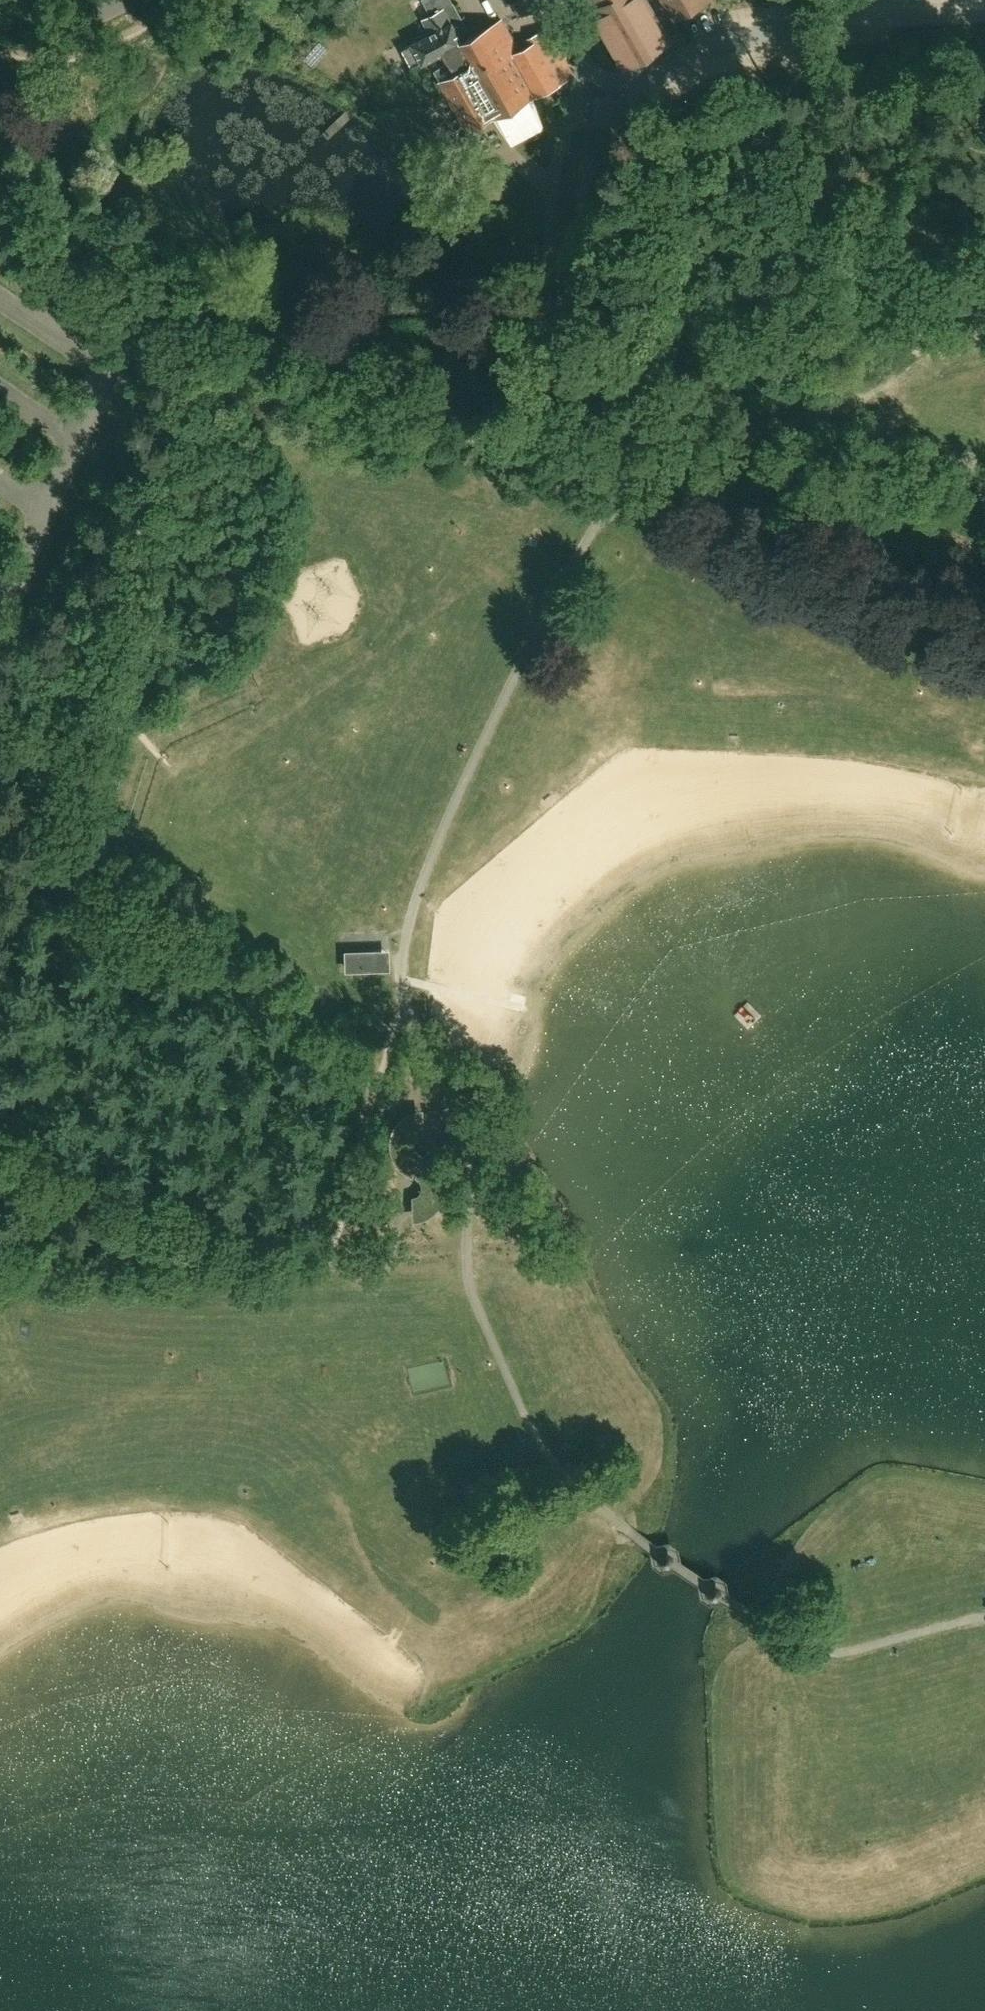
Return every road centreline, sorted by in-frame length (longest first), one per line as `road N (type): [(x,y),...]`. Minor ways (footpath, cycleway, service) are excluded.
road 1 (unclassified): [(0,23),(73,21),(123,0)]

